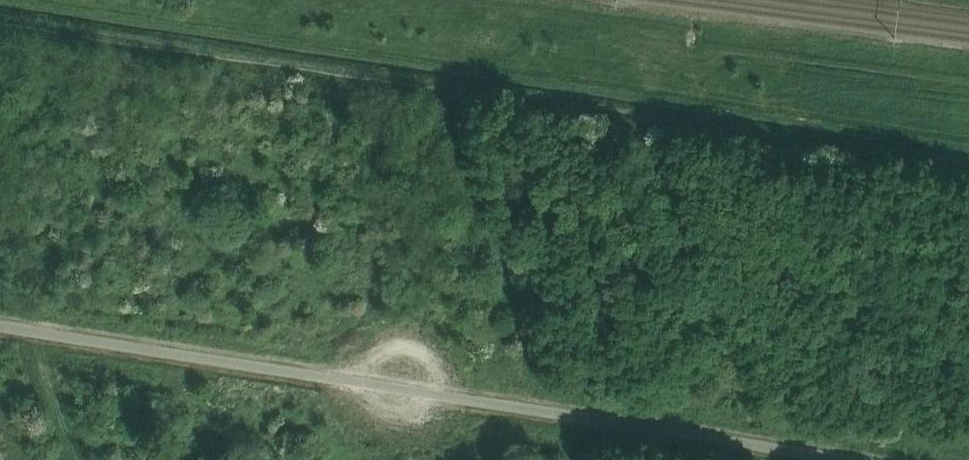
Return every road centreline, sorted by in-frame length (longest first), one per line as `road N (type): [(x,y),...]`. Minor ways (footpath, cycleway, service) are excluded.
road 1 (track): [(968,168),(0,30)]

